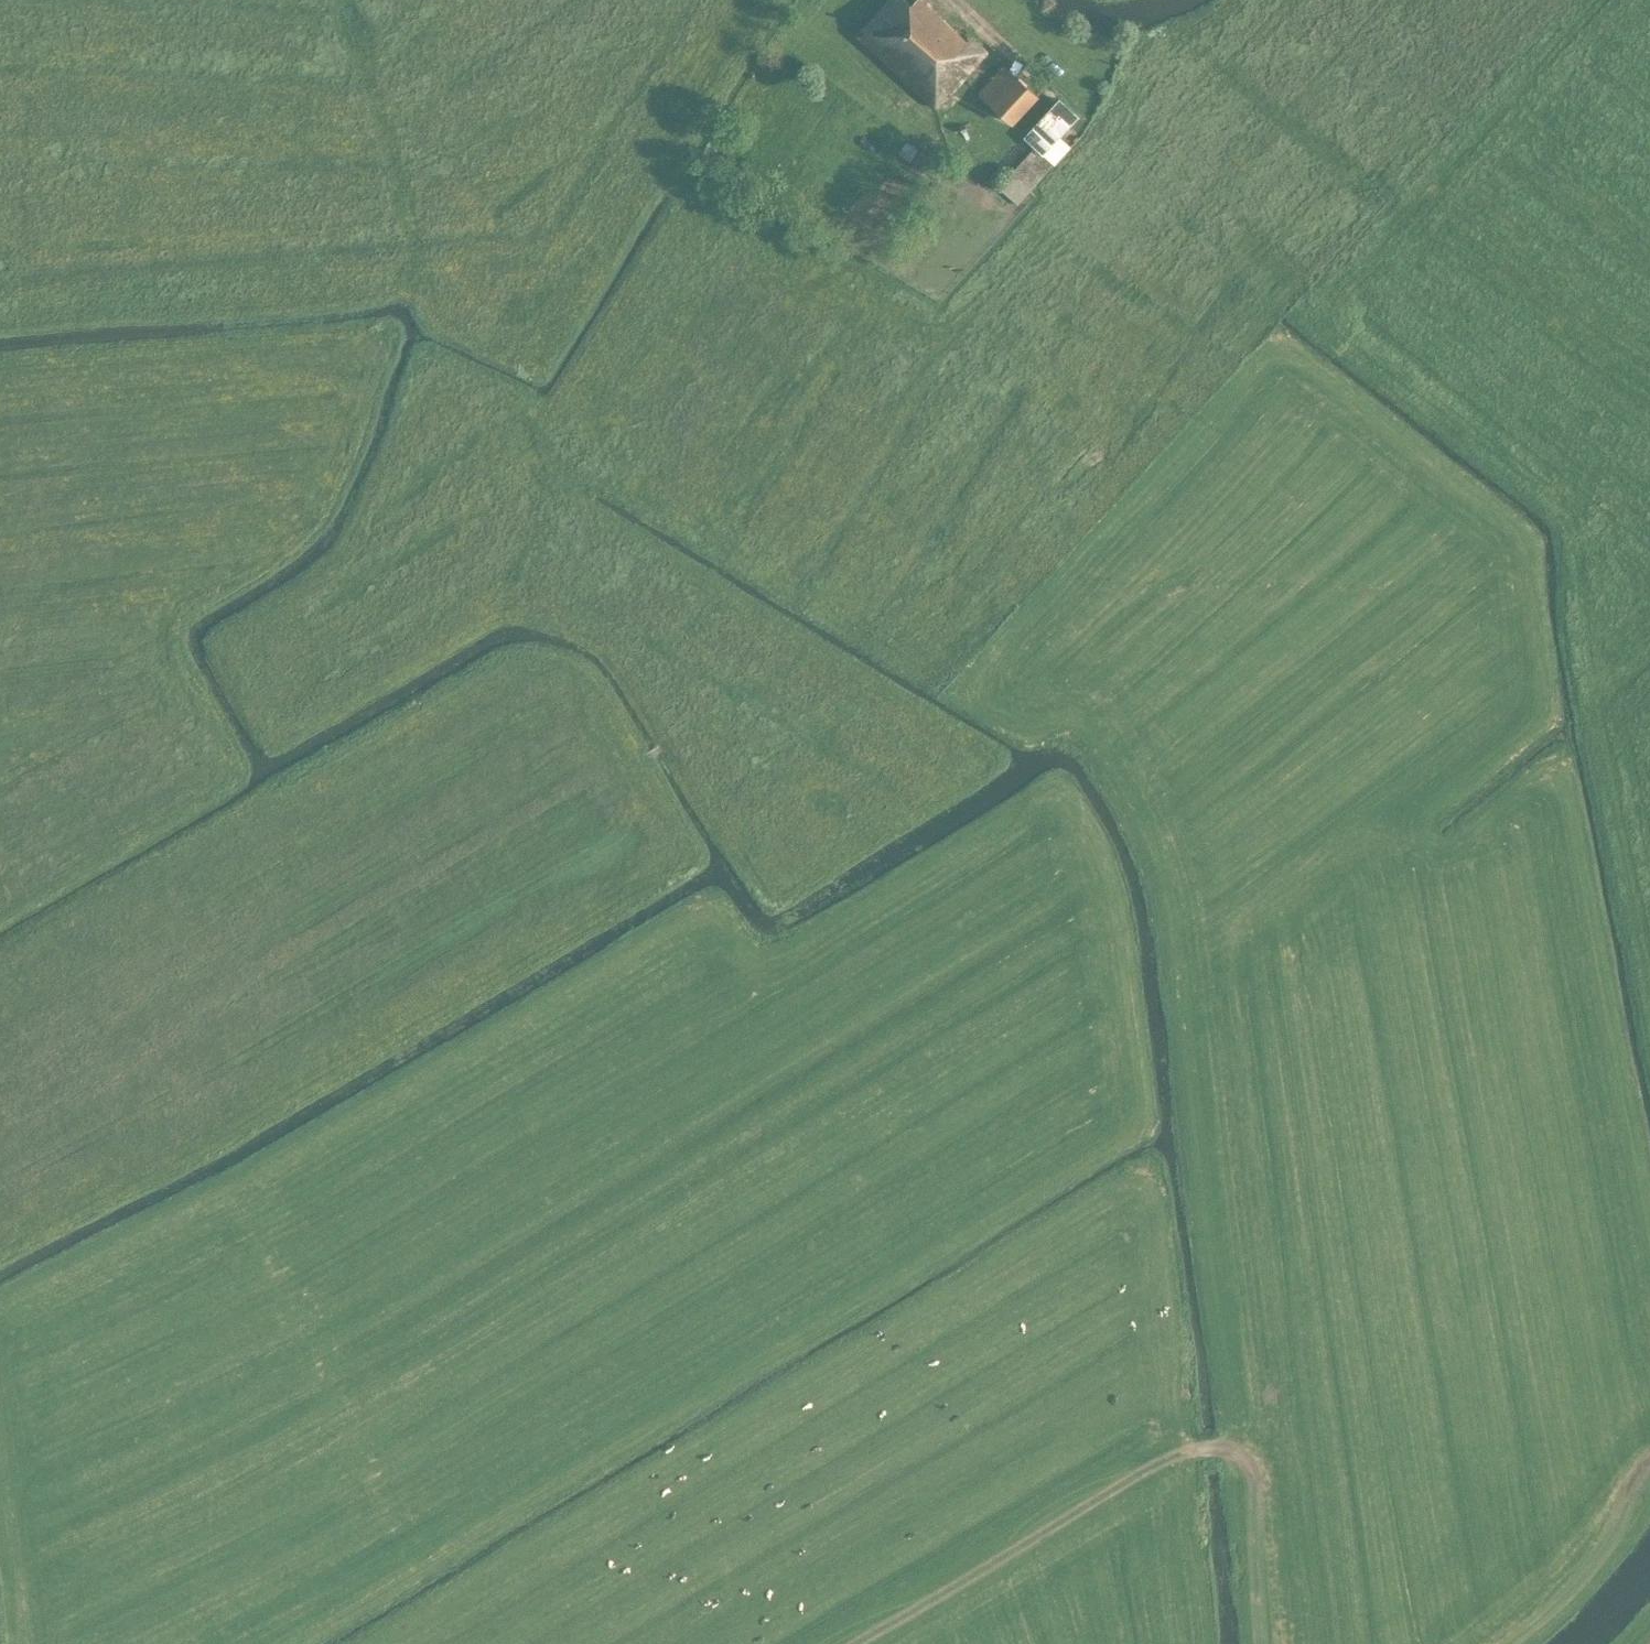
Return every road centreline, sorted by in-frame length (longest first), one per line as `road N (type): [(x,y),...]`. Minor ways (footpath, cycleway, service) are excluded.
road 1 (track): [(860,1643),(1134,1478),(1230,1454),(1244,1462),(1258,1643)]
road 2 (track): [(1526,1643),(1555,1622),(1649,1482)]

